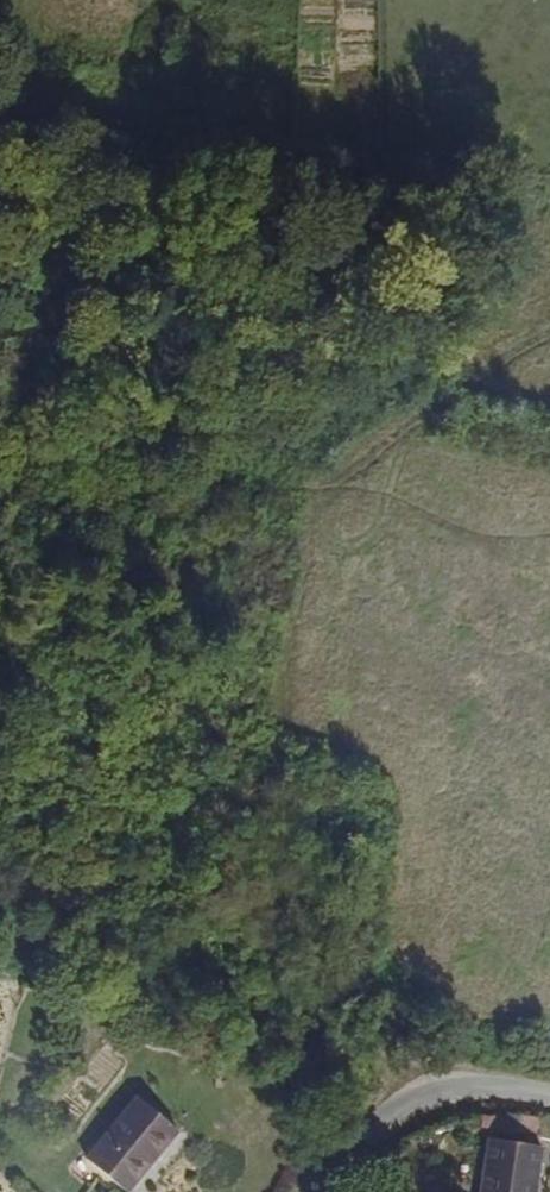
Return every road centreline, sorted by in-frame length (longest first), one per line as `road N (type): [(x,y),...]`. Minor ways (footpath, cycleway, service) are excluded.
road 1 (unclassified): [(549,1095),(487,1083),(439,1090),(385,1116),(318,1191)]

